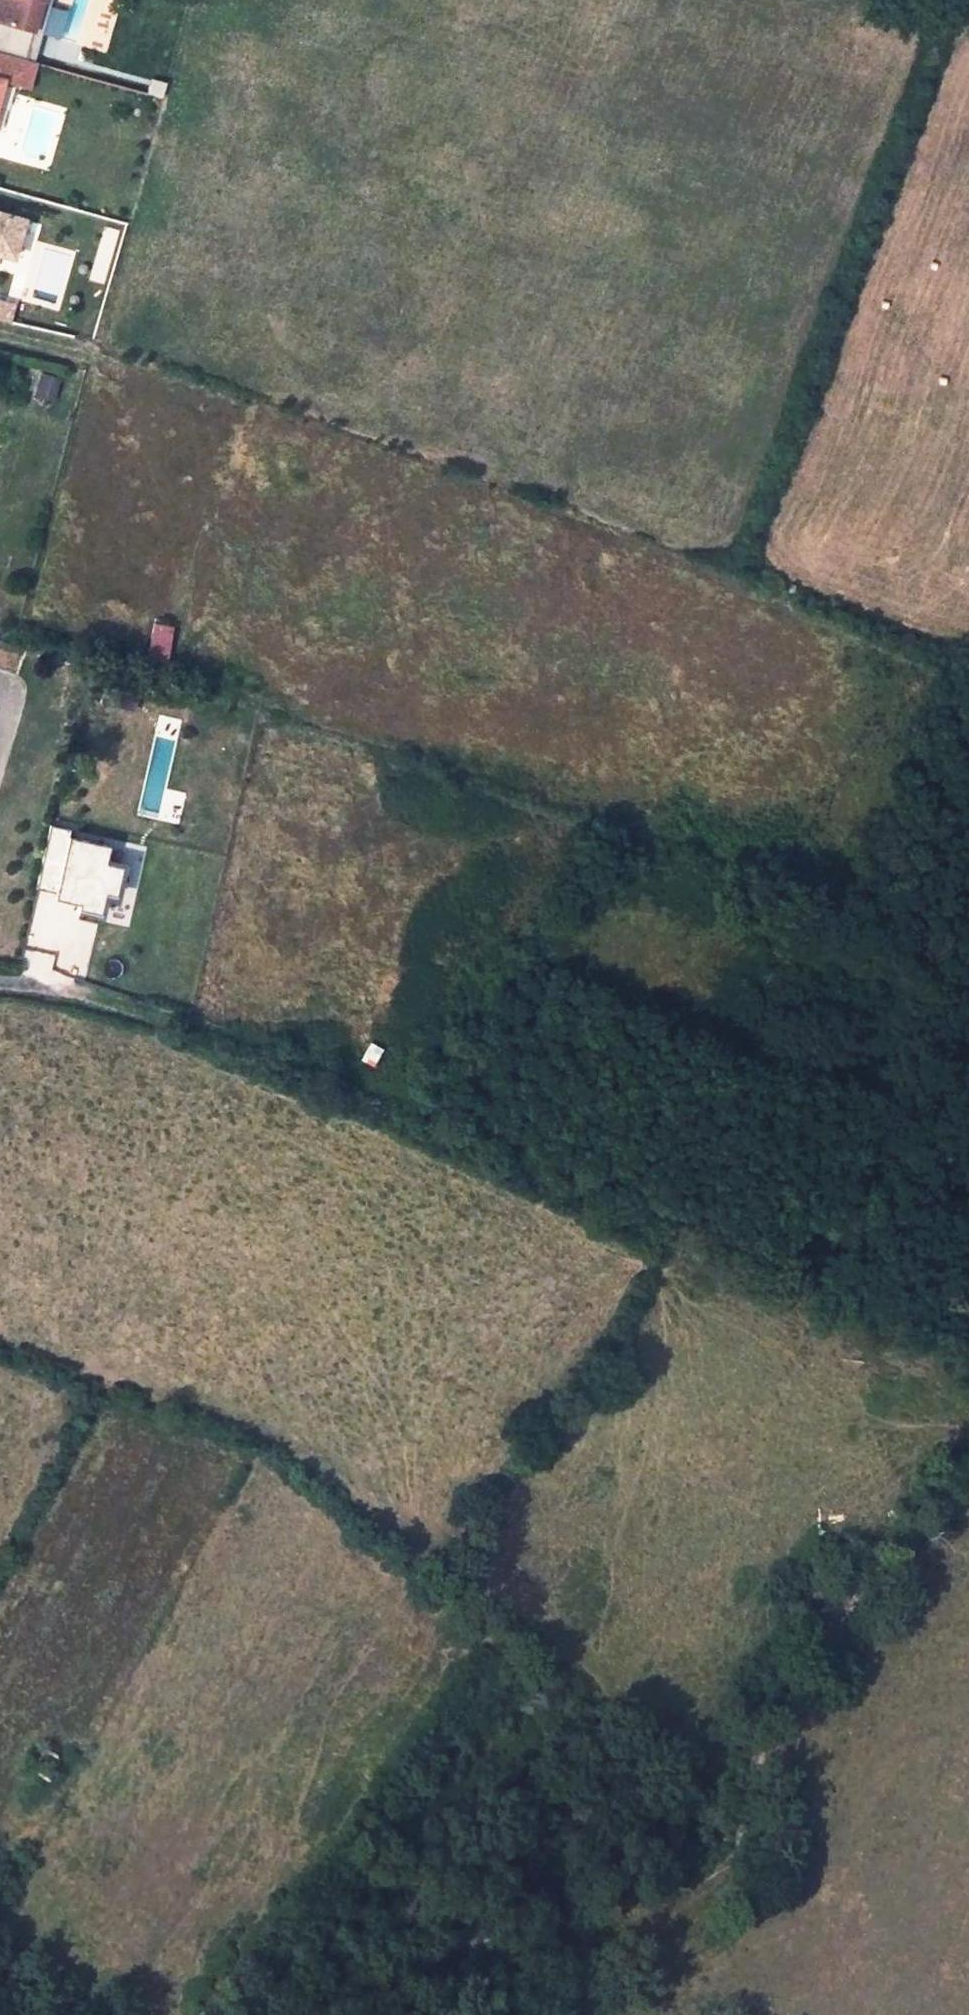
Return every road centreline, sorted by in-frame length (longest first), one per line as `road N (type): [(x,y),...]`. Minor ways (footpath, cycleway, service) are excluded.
road 1 (track): [(74,993),(386,1101),(656,1237)]

